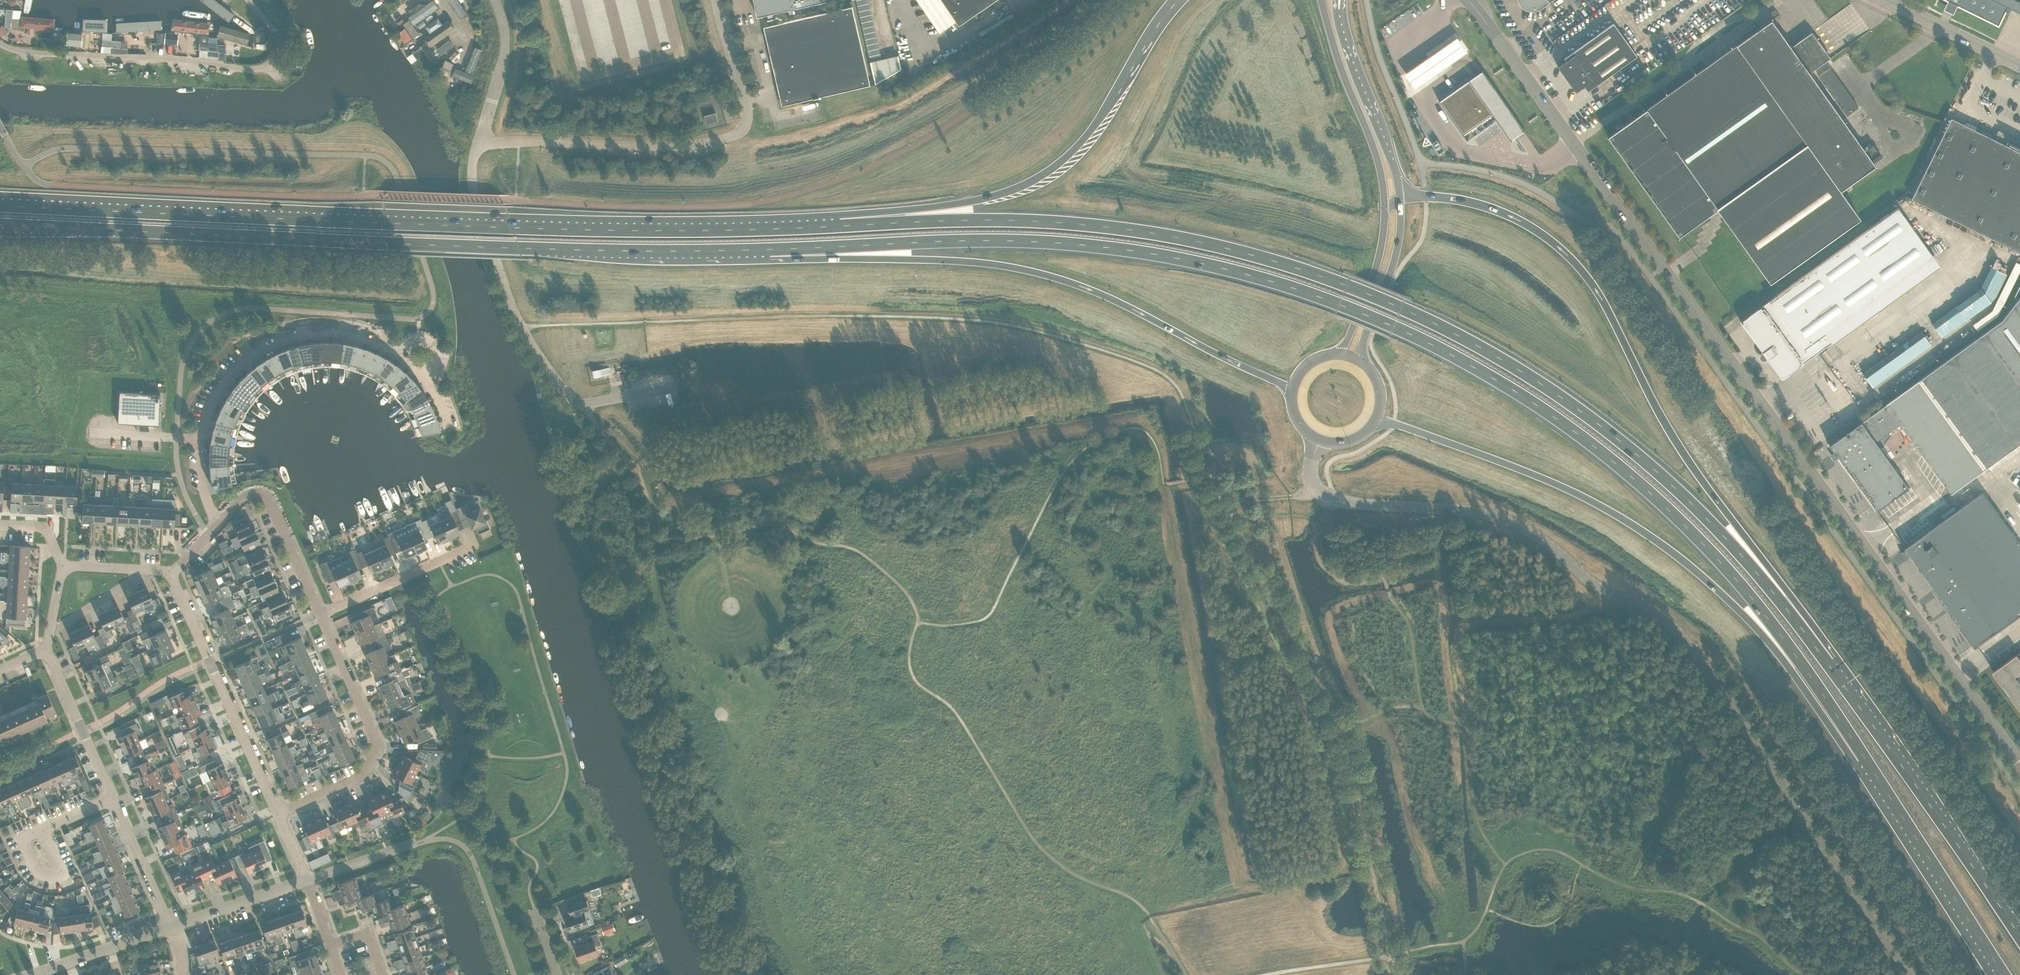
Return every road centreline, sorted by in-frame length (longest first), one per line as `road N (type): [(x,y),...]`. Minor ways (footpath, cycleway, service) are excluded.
road 1 (trunk): [(767,249),(1084,245),(1229,270),(1394,327),(1534,402),(1638,481),(1727,568),(1862,755)]
road 2 (trunk): [(1829,663),(1736,548),(1654,467),(1548,389),(1402,308),(1172,235),(1004,220),(839,226)]
road 3 (tertiary): [(2019,762),(1468,0)]
road 4 (trunk): [(839,226),(512,227),(0,204)]
road 5 (unclassified): [(1316,485),(1358,504),(1505,520),(1551,546),(1593,584),(1666,619),(1910,974)]
road 6 (trunk): [(0,225),(519,247),(767,249)]
road 7 (trunk): [(1829,663),(1793,597),(1670,435),(1576,264),(1496,210),(1400,196)]
road 8 (trunk): [(1375,420),(1533,474),(1643,531),(1732,605),(1862,755)]
road 9 (trunk): [(767,249),(1037,272),(1124,304),(1293,393)]
road 10 (trunk): [(1172,0),(1091,133),(1033,182),(997,197),(839,226)]
road 11 (unclassified): [(478,145),(661,146),(733,136),(744,127),(746,106),(718,0)]
road 12 (residential): [(239,0),(269,38),(265,71),(0,43)]
road 13 (residential): [(215,526),(200,473),(203,433),(221,390),(249,361),(286,342),(326,335),(397,358)]
road 14 (trunk): [(2019,937),(1829,663)]
road 15 (unclassified): [(478,145),(474,192),(530,342),(573,400),(625,396)]
road 16 (residential): [(321,615),(379,742),(364,776),(278,817)]
road 17 (residential): [(170,573),(278,817)]
road 18 (trunk): [(1862,755),(2004,974)]
road 19 (primary): [(1321,0),(1376,157),(1384,211)]
road 20 (primary): [(1400,196),(1340,3)]
road 21 (residential): [(215,526),(240,496),(268,496),(321,615)]
road 22 (primary): [(1360,361),(1398,246),(1400,196)]
road 23 (residential): [(321,615),(473,547)]
road 24 (residential): [(111,797),(46,649)]
road 25 (residential): [(22,974),(172,929)]
road 26 (primary): [(1384,211),(1375,270),(1336,355)]
road 27 (unclassified): [(2019,66),(1886,0)]
road 28 (residential): [(172,929),(111,797)]
road 29 (residential): [(172,929),(307,880)]

